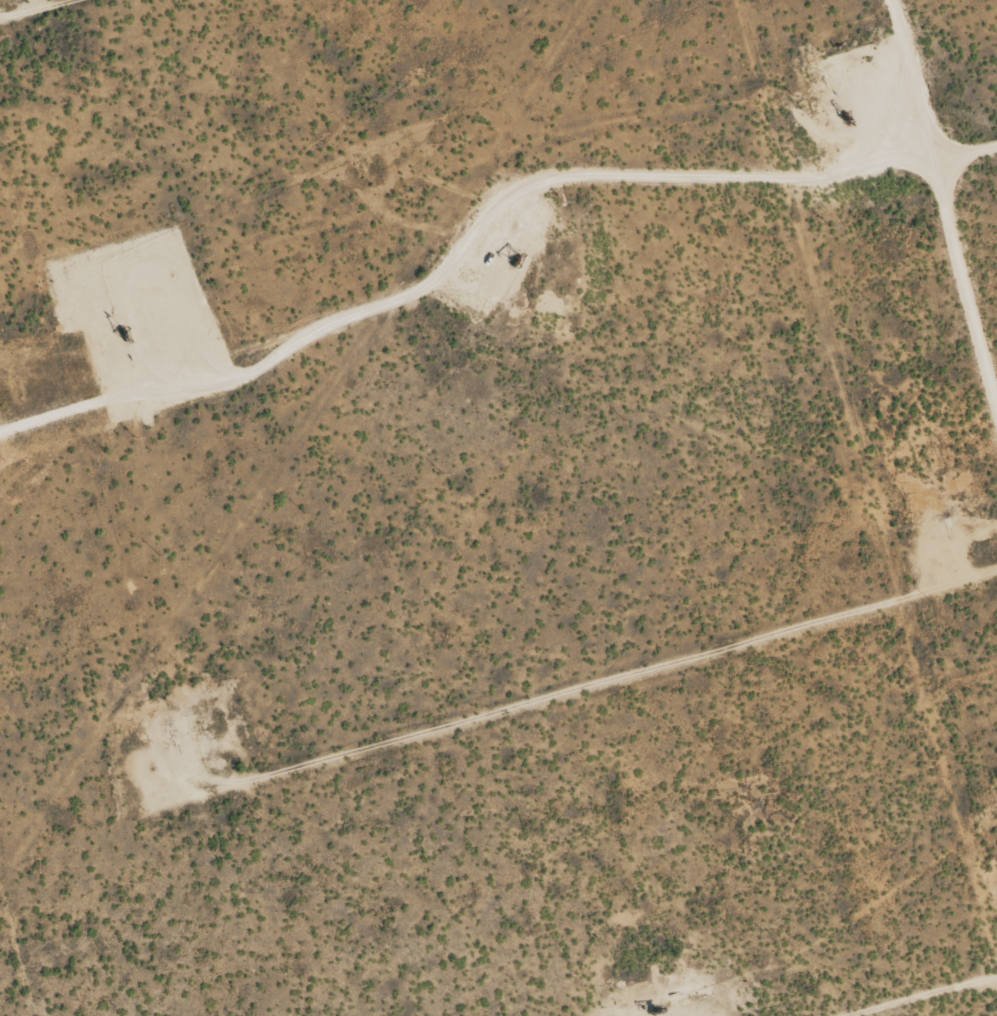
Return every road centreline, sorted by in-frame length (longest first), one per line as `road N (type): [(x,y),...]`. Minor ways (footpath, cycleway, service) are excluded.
road 1 (track): [(996,569),(215,788)]
road 2 (track): [(996,418),(883,0)]

